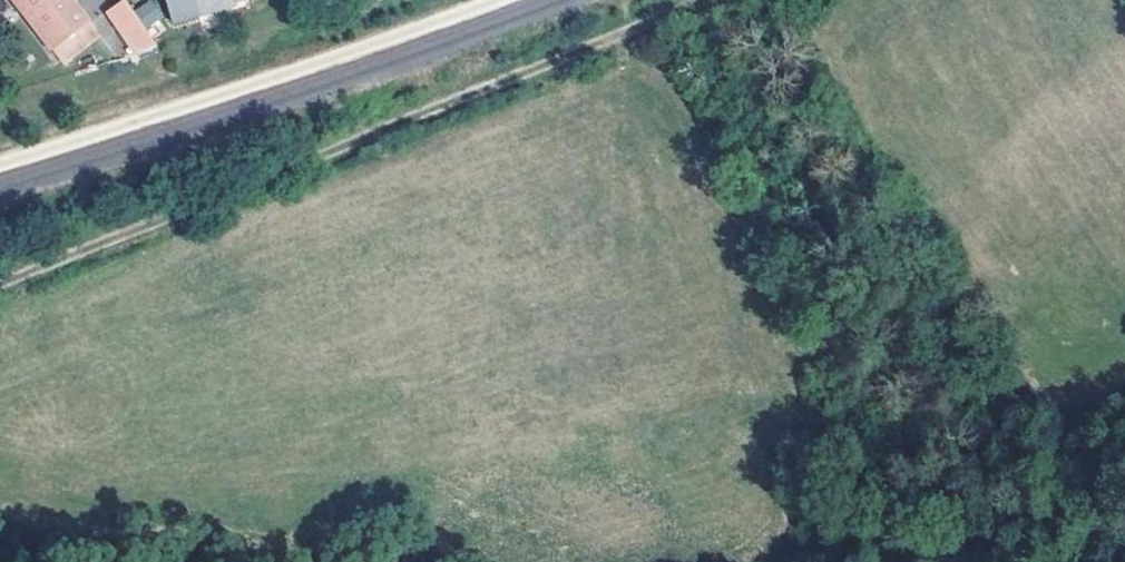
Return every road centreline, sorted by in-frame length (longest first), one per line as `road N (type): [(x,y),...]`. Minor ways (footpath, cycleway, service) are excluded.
road 1 (track): [(0,288),(692,0)]

